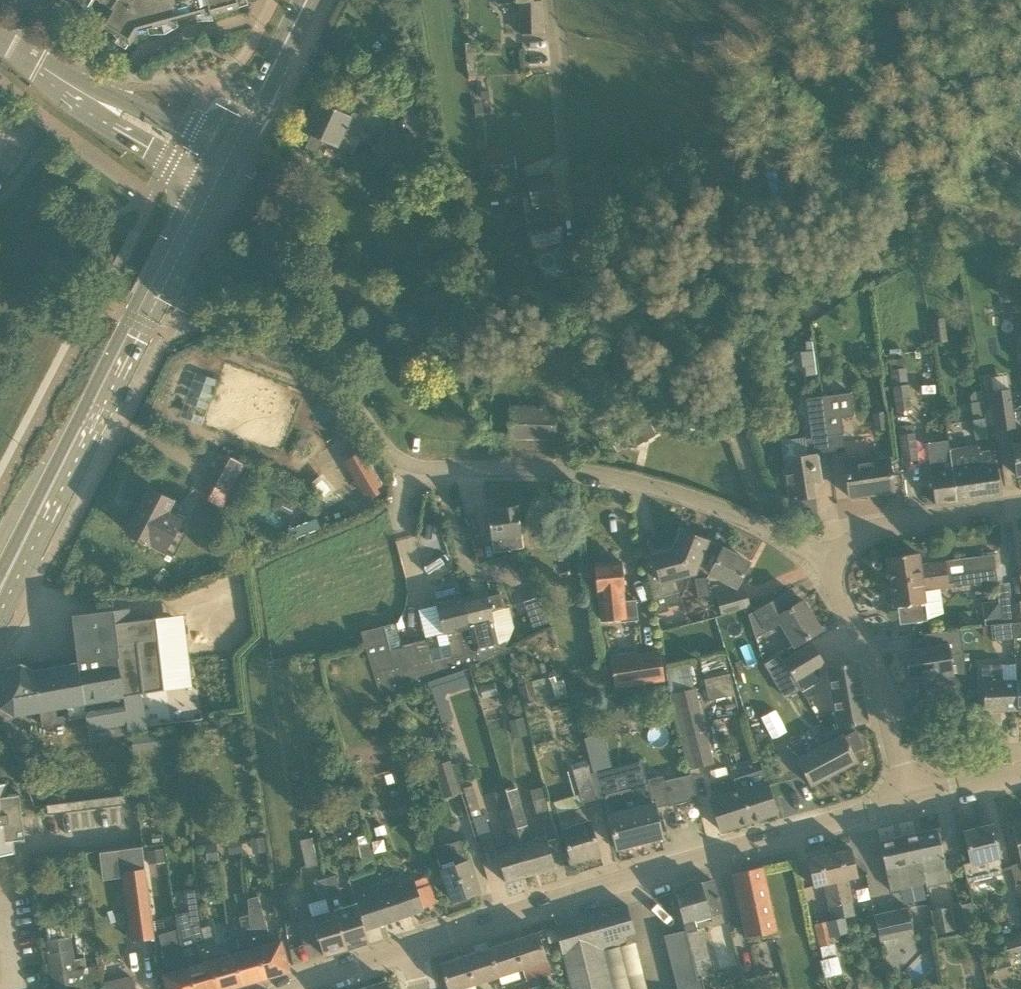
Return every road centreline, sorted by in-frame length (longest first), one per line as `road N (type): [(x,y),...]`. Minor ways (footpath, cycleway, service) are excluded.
road 1 (residential): [(407,954),(916,801)]
road 2 (secondary): [(0,596),(223,167)]
road 3 (residential): [(825,574),(706,503),(638,482),(549,468),(404,464)]
road 4 (unclassified): [(223,167),(0,41)]
road 5 (residential): [(916,801),(868,656),(825,574)]
road 6 (residential): [(1020,501),(876,523),(849,541),(825,574)]
road 7 (secondary): [(223,167),(306,0)]
road 8 (residential): [(548,0),(564,164)]

